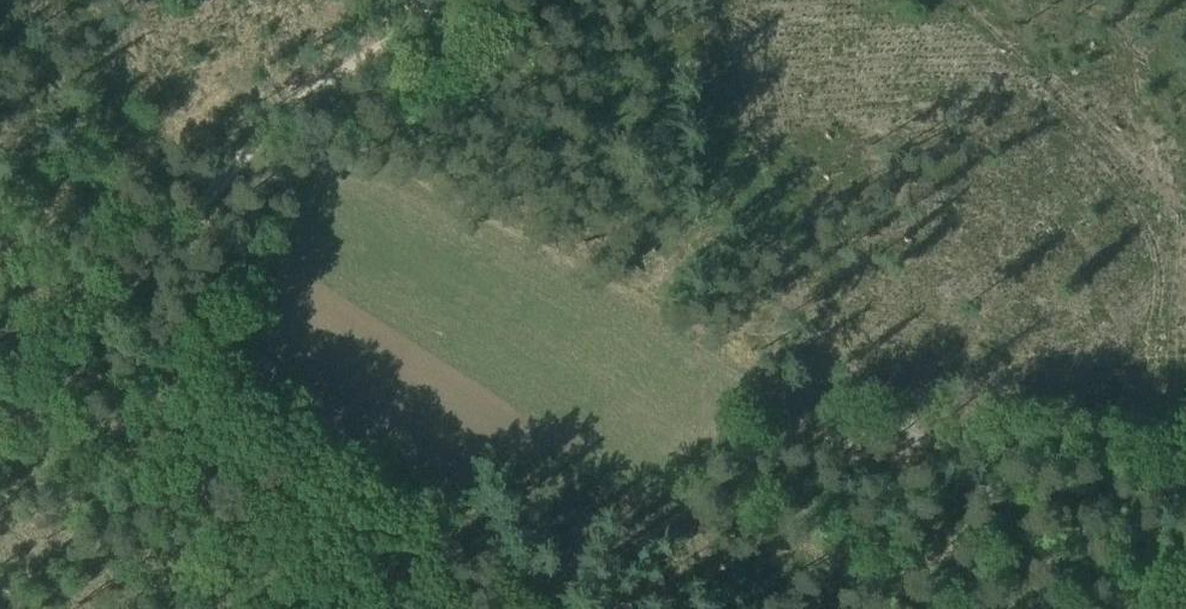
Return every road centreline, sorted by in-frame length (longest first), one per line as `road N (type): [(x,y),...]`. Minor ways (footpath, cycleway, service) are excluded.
road 1 (track): [(461,0),(206,204),(0,415)]

